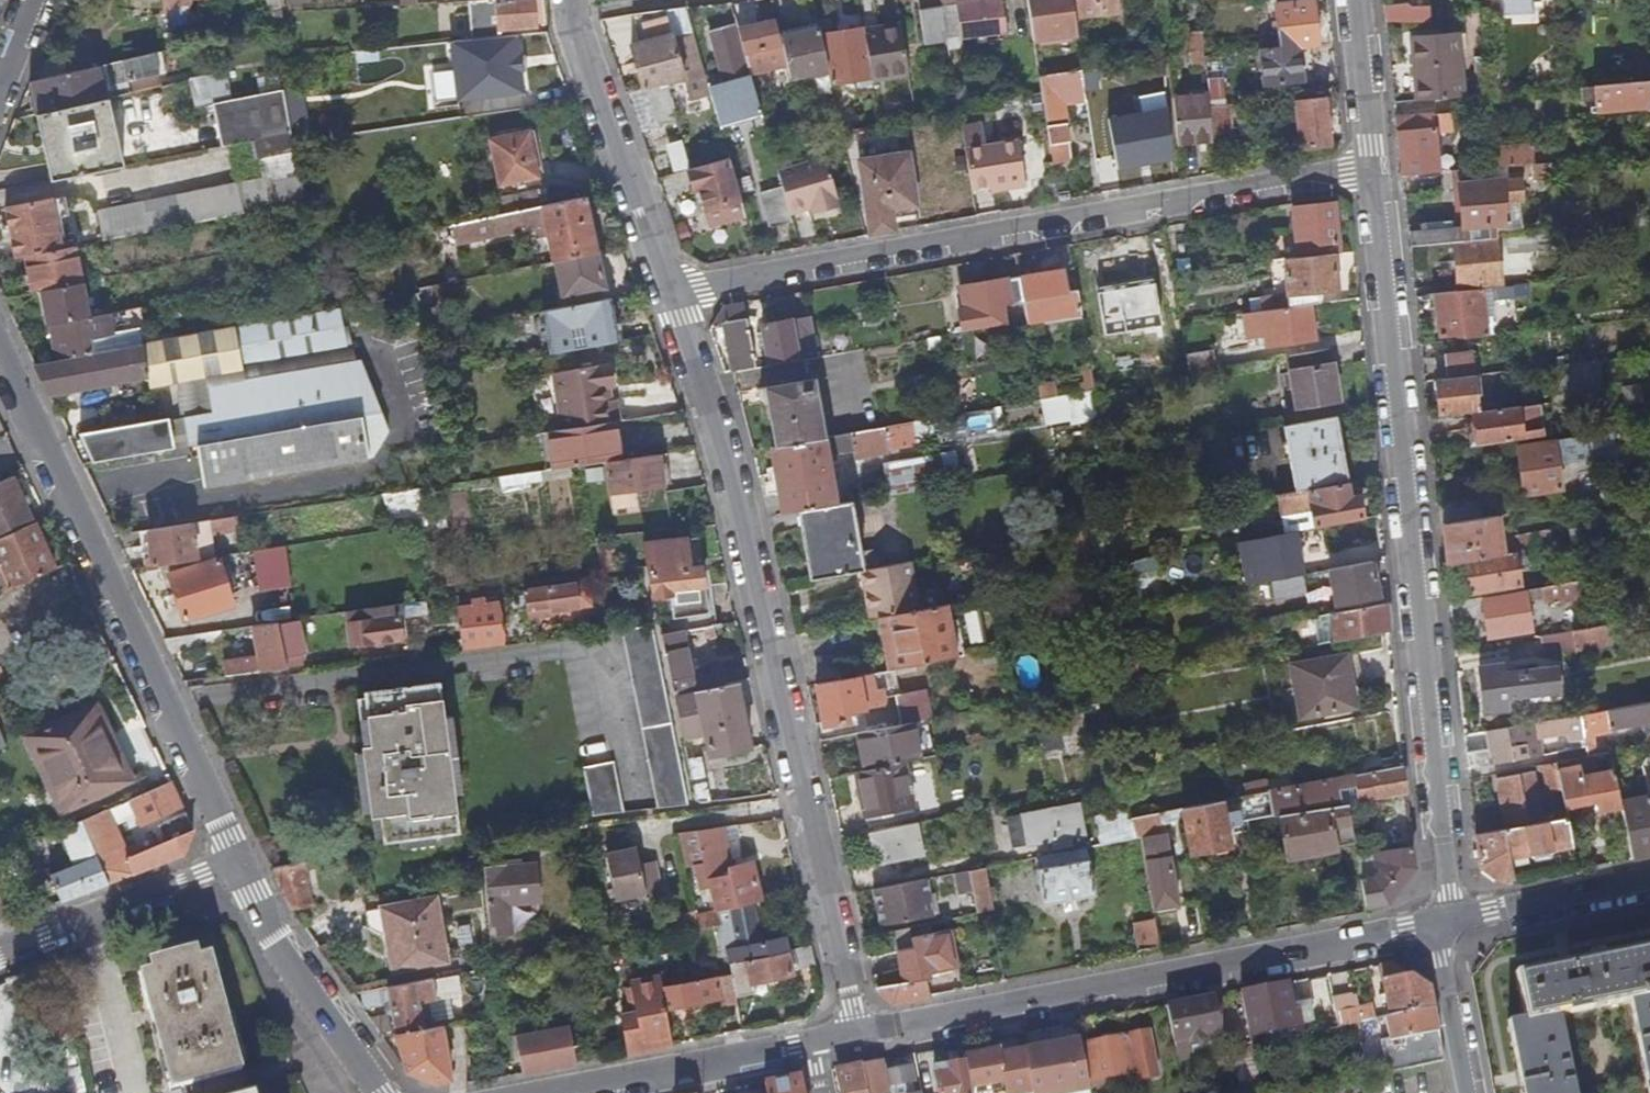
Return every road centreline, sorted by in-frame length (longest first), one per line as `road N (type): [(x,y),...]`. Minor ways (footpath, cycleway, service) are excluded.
road 1 (residential): [(1443,923),(1448,893),(1373,164)]
road 2 (residential): [(670,298),(857,1034)]
road 3 (residential): [(670,298),(1373,164)]
road 4 (residential): [(1443,923),(857,1034)]
road 5 (residential): [(0,354),(237,860)]
road 6 (residential): [(570,0),(670,298)]
road 7 (residential): [(237,860),(268,940),(380,1092)]
road 8 (residential): [(813,1042),(550,1092)]
road 9 (residential): [(0,955),(237,860)]
road 10 (residential): [(1649,882),(1443,923)]
road 11 (residential): [(1443,923),(1467,1092)]
road 12 (residential): [(1373,164),(1357,0)]

